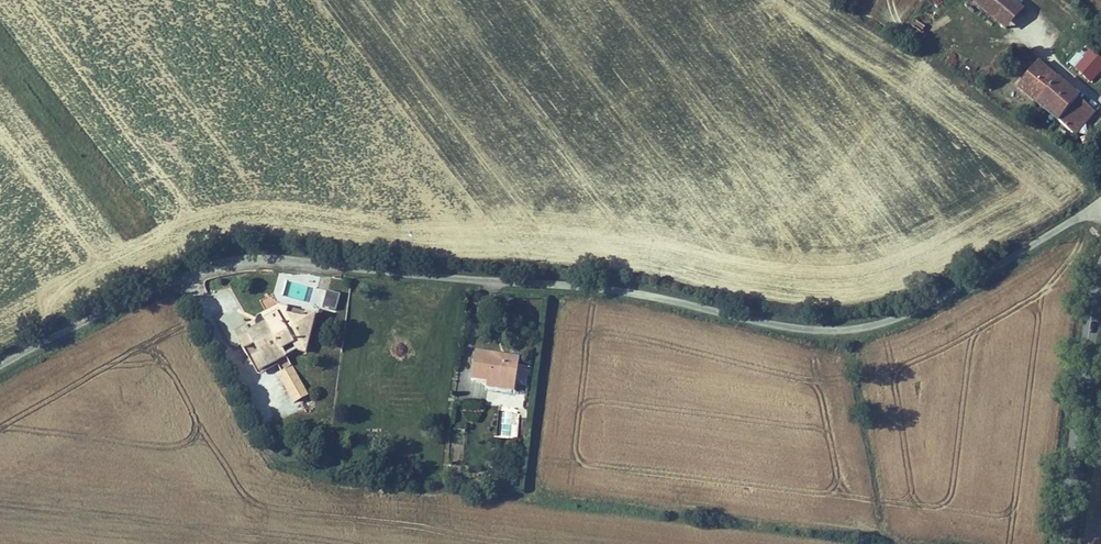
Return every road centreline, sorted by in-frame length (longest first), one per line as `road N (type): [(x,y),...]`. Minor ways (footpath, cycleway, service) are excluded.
road 1 (unclassified): [(1093,209),(868,324),(800,328),(651,289),(234,256),(165,276),(0,365)]
road 2 (secondary): [(1061,543),(1100,276)]

